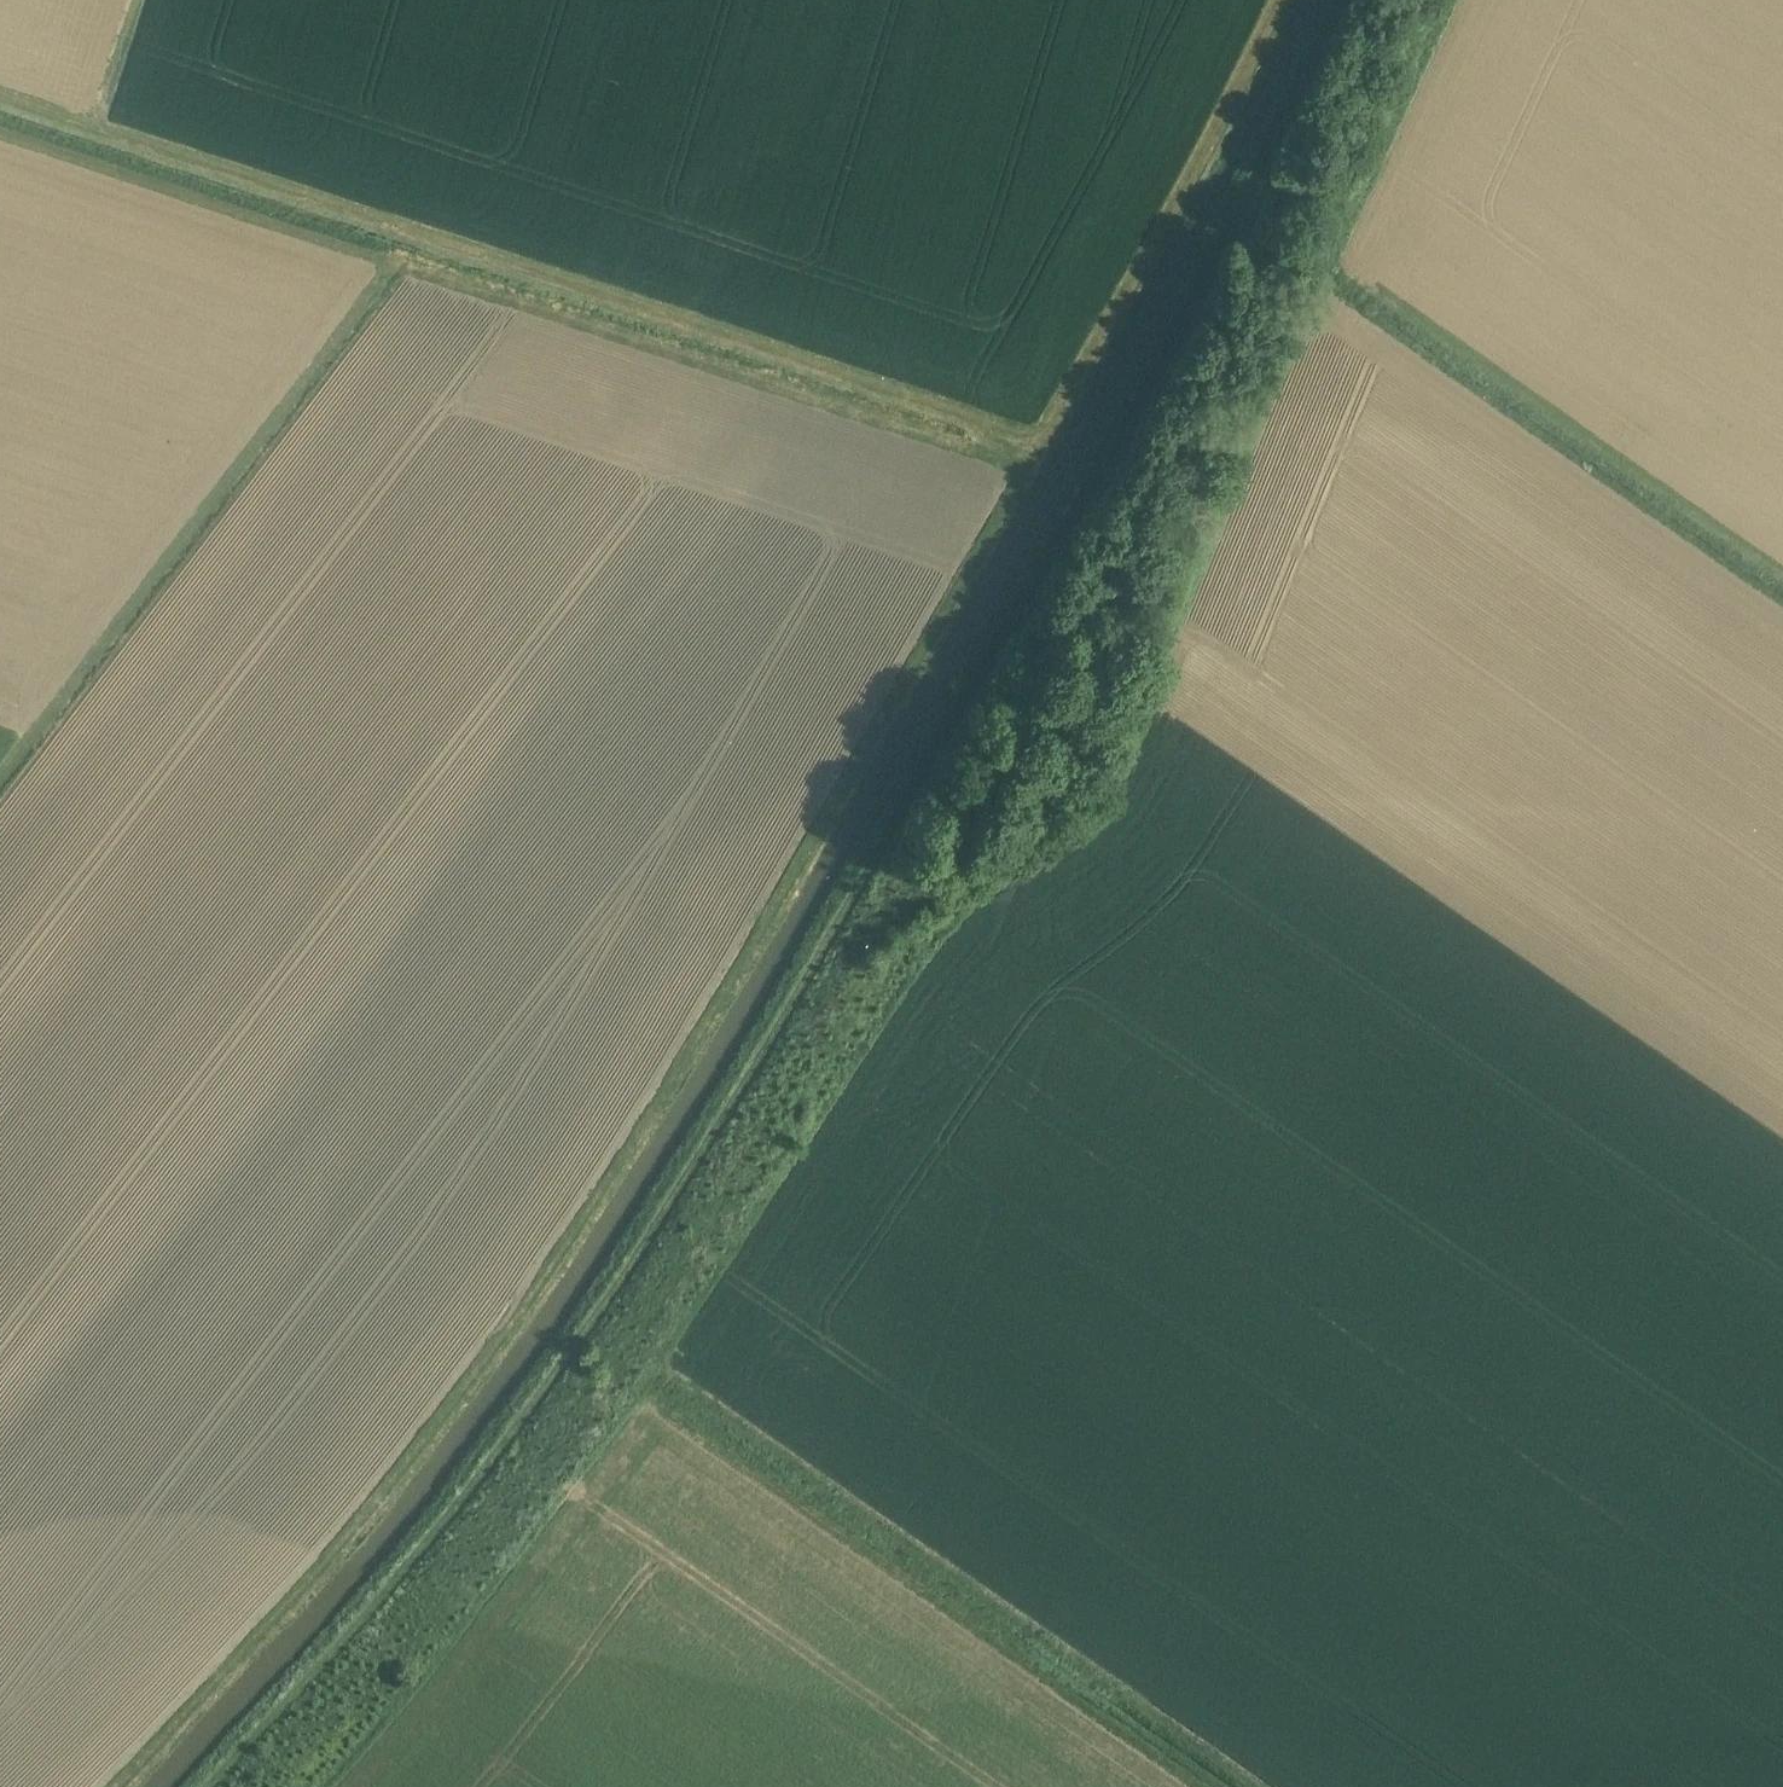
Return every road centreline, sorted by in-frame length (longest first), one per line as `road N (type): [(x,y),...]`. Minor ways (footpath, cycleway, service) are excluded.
road 1 (track): [(1342,0),(1264,167),(1047,565),(623,1277),(418,1555),(208,1786)]

